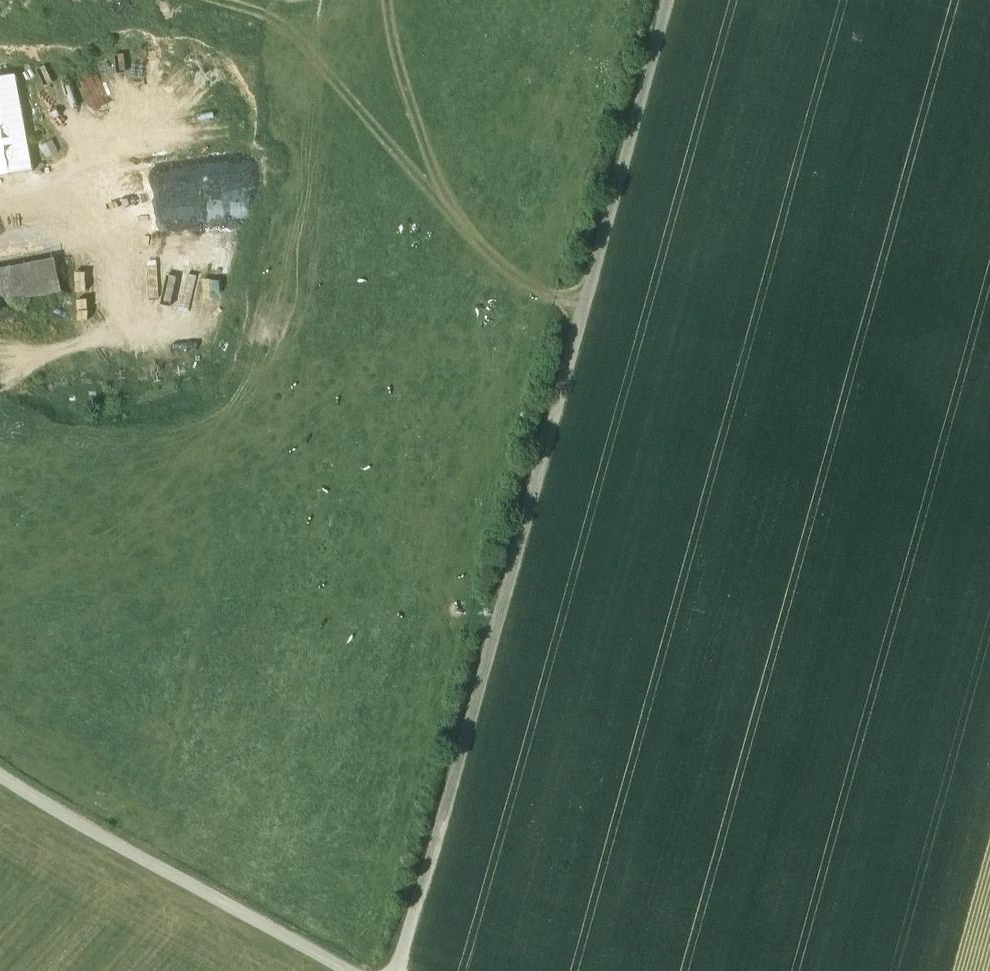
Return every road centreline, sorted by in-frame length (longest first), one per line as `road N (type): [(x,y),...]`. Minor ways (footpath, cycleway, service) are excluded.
road 1 (track): [(668,0),(395,970)]
road 2 (track): [(577,327),(989,447)]

